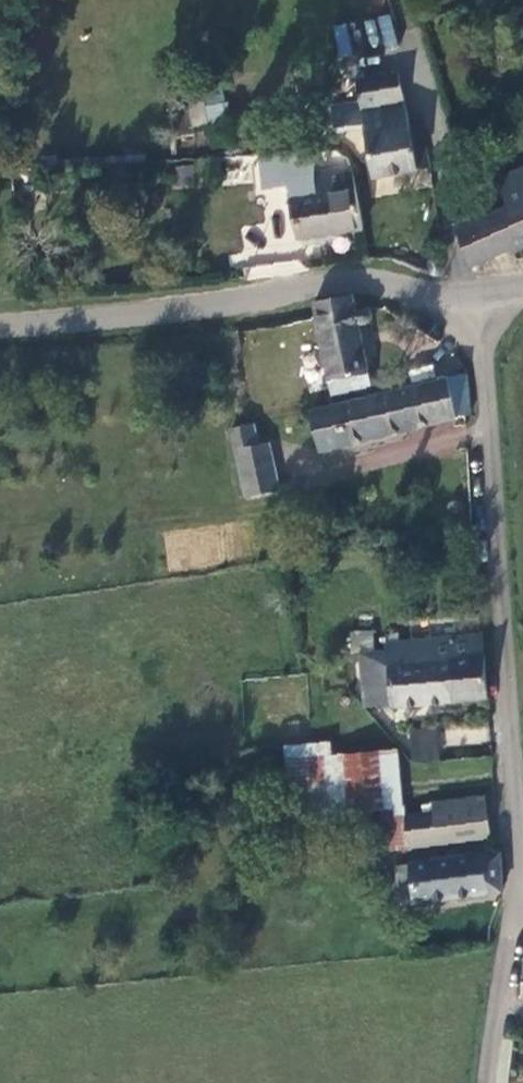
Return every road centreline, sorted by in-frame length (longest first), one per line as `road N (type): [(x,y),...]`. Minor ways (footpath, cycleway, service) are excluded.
road 1 (unclassified): [(492,1082),(515,768),(470,304)]
road 2 (unclassified): [(0,320),(206,304),(364,281),(470,304)]
road 3 (track): [(470,304),(447,230),(409,0)]

